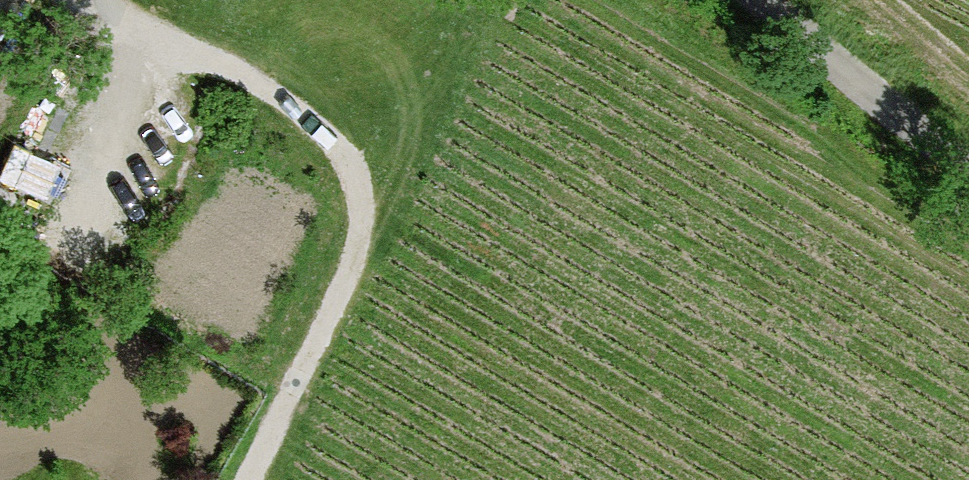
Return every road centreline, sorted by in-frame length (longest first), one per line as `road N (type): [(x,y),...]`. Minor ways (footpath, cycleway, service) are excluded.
road 1 (track): [(122,13),(337,140),(356,172),(364,204),(355,271),(250,479)]
road 2 (unclassified): [(968,161),(766,0)]
road 3 (track): [(160,33),(91,188)]

